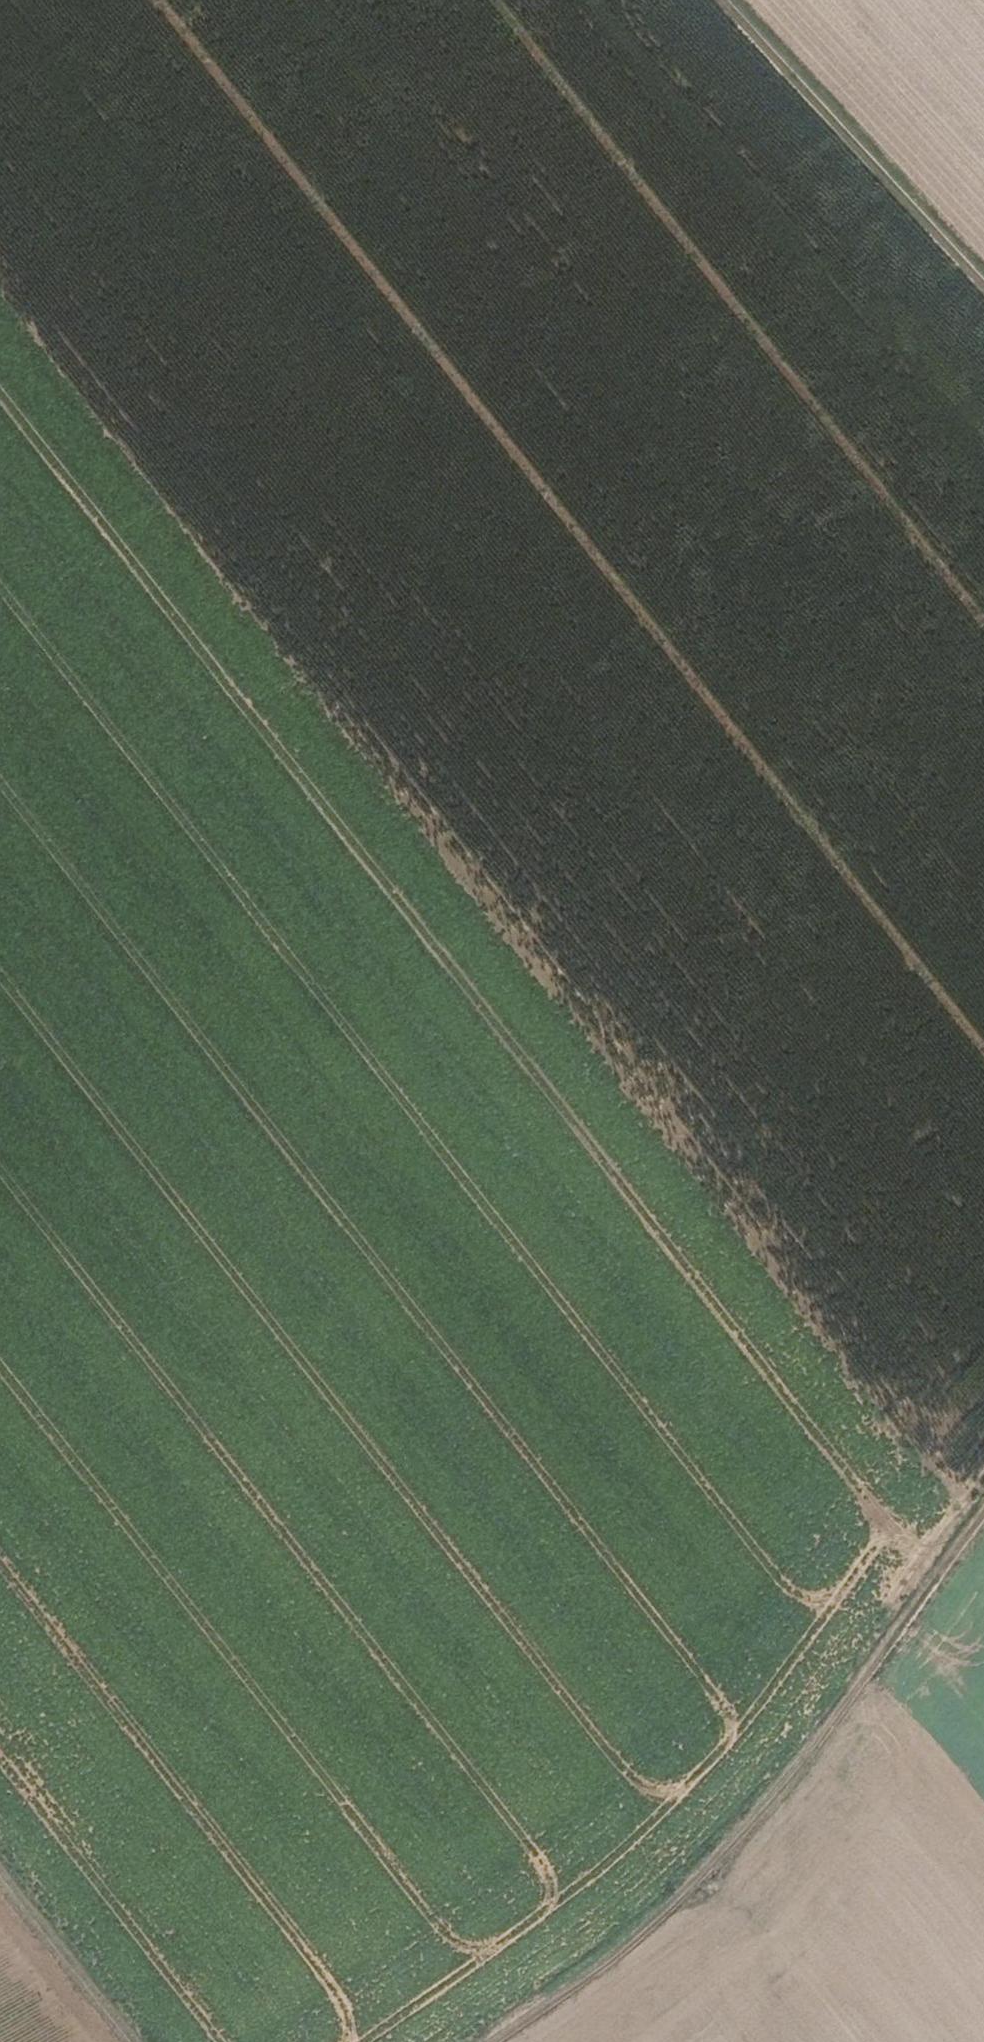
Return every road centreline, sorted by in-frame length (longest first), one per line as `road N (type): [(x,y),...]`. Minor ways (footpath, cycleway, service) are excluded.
road 1 (track): [(983,1509),(797,1773),(708,1874),(603,1972),(498,2041)]
road 2 (track): [(735,0),(983,272)]
road 3 (track): [(0,1865),(138,2041)]

